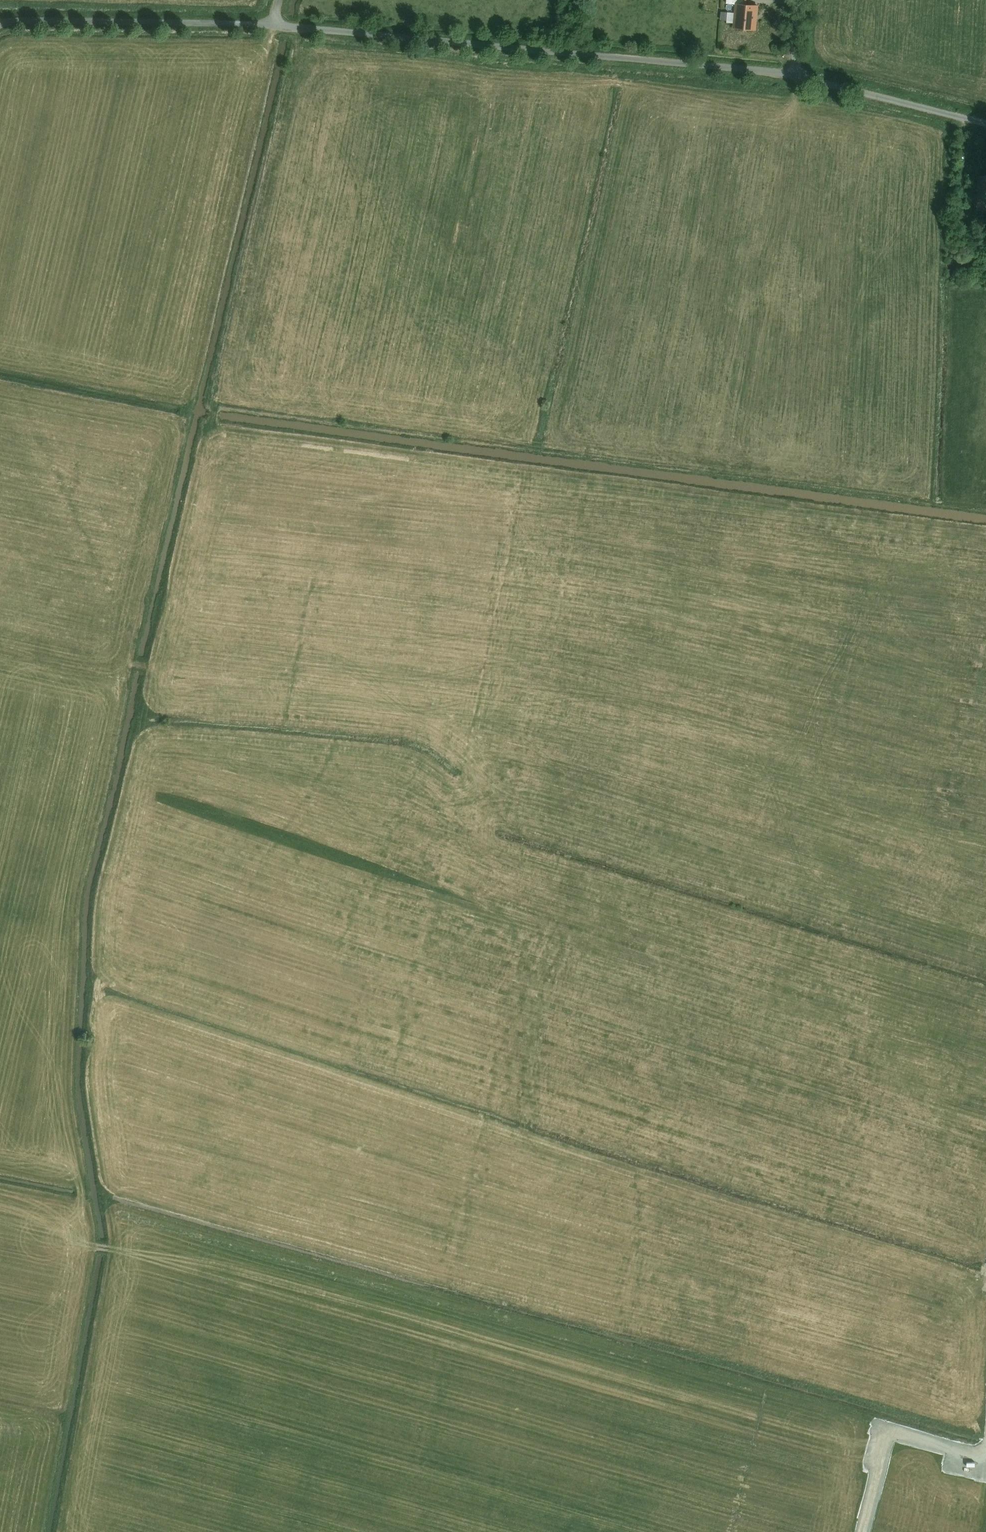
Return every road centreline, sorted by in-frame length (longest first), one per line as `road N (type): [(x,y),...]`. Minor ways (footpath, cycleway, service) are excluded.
road 1 (unclassified): [(985,125),(789,74),(274,24)]
road 2 (unclassified): [(0,19),(134,15),(274,24)]

